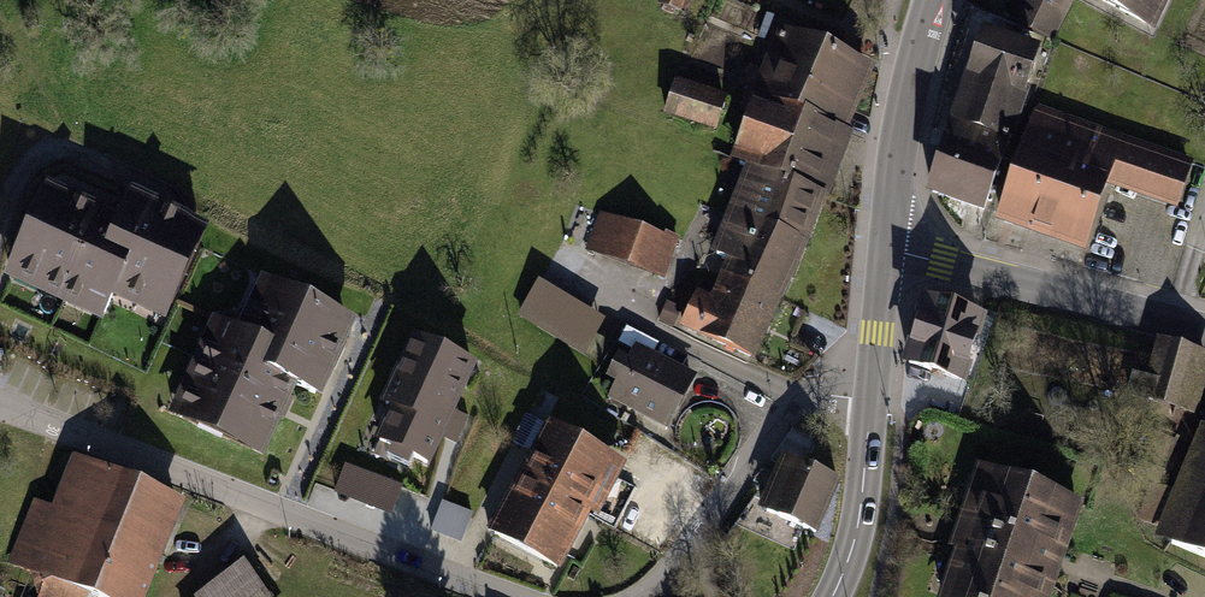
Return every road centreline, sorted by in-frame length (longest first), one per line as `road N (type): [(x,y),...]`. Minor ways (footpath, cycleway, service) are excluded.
road 1 (residential): [(0,405),(504,596)]
road 2 (tertiary): [(1204,332),(887,248)]
road 3 (residential): [(648,596),(797,401),(870,400)]
road 4 (tertiary): [(932,0),(905,79),(887,248)]
road 5 (tertiary): [(870,400),(862,498),(831,596)]
road 6 (tertiary): [(887,248),(870,400)]

